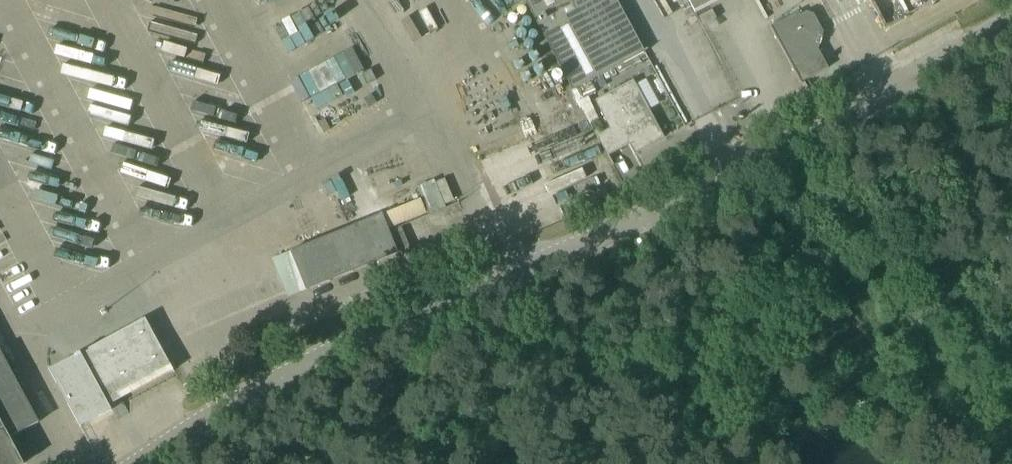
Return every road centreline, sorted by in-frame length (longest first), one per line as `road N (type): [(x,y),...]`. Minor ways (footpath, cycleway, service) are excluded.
road 1 (unclassified): [(163,463),(1011,2)]

